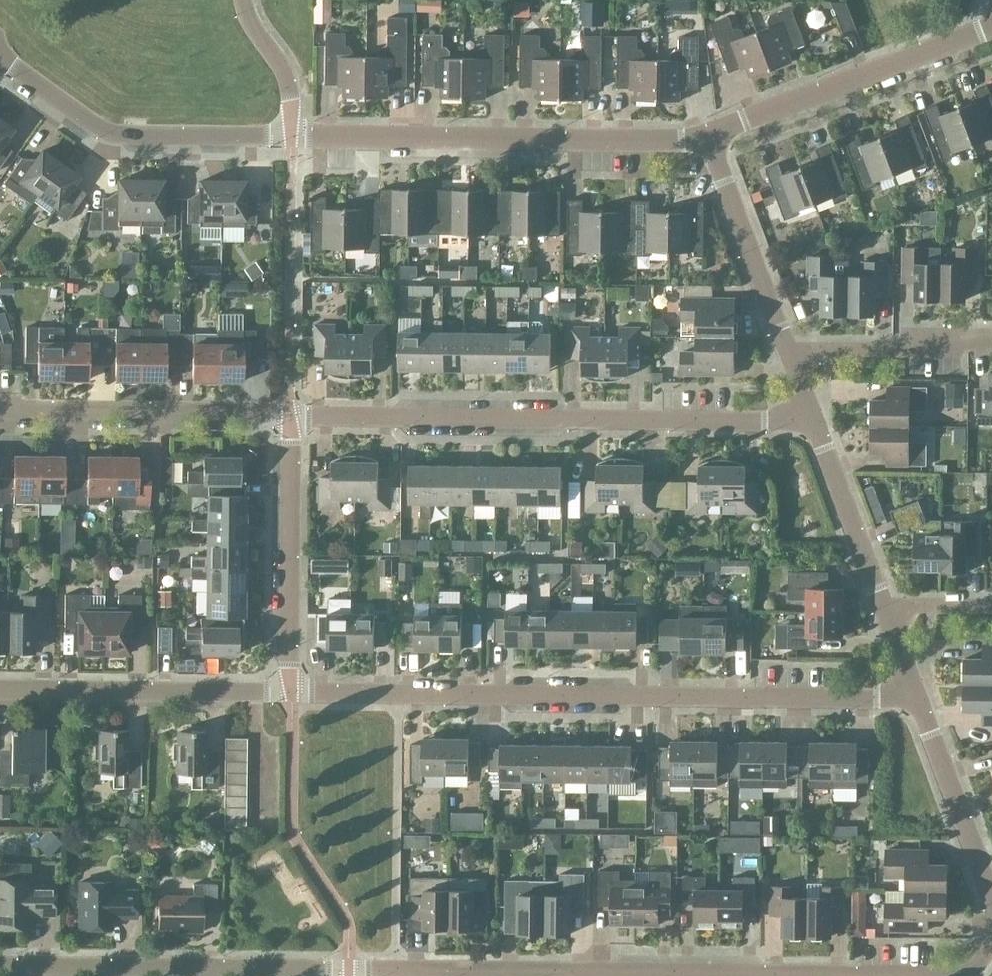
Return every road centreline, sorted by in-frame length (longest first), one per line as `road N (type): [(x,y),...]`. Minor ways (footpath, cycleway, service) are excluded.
road 1 (residential): [(349,968),(969,975),(991,941)]
road 2 (residential): [(291,691),(917,699)]
road 3 (residential): [(291,416),(813,420)]
road 4 (residential): [(706,133),(678,139),(290,135)]
road 5 (residential): [(349,968),(0,965)]
road 6 (residential): [(290,135),(108,131),(2,58)]
road 7 (residential): [(291,416),(0,408)]
road 8 (residential): [(0,688),(291,691)]
road 9 (residential): [(291,691),(291,416)]
road 10 (residential): [(748,117),(991,26)]
road 11 (residential): [(791,358),(706,133)]
road 12 (residential): [(991,896),(917,699)]
road 13 (residential): [(791,358),(815,350),(991,340)]
road 14 (residential): [(882,605),(813,420)]
road 15 (residential): [(290,135),(286,79),(243,0)]

